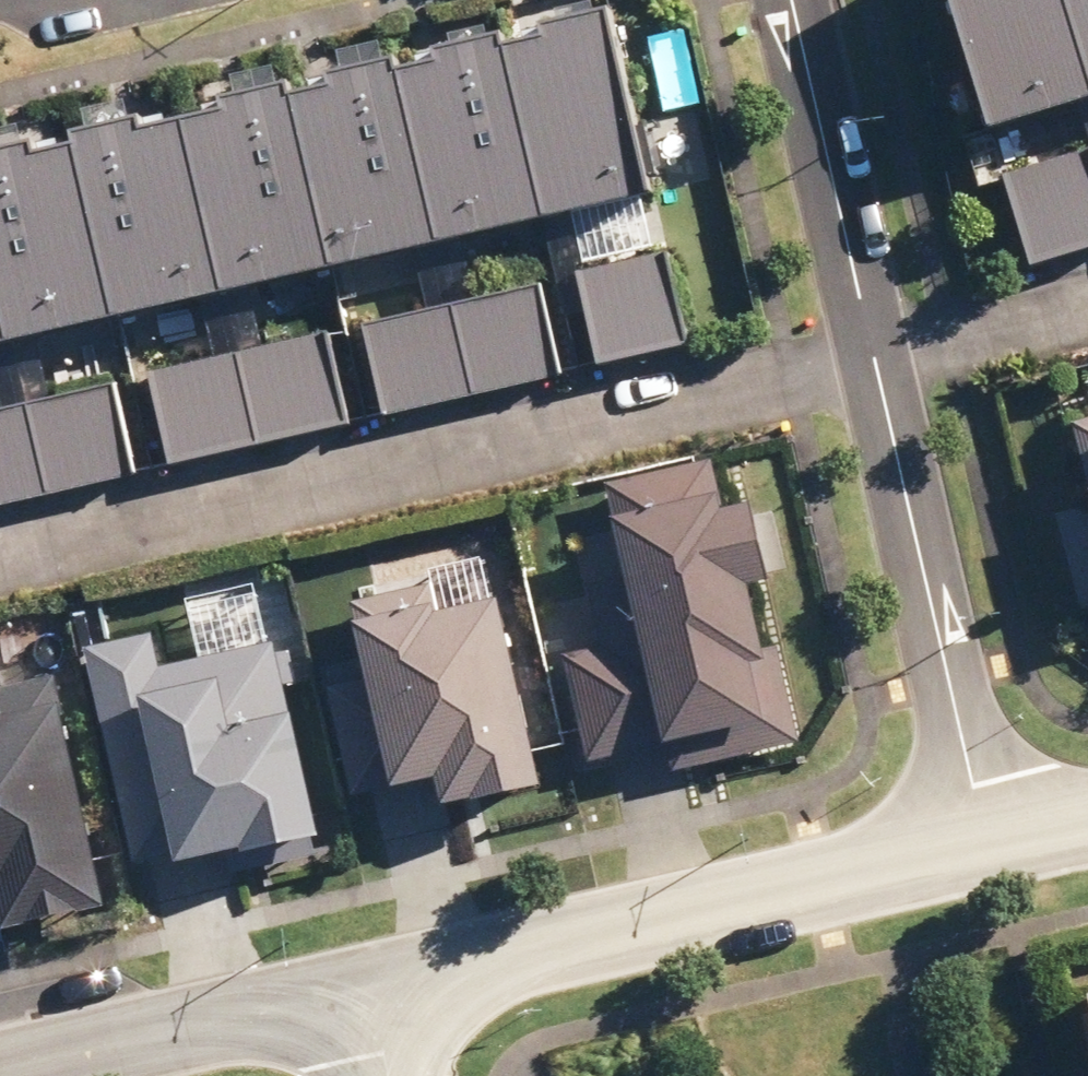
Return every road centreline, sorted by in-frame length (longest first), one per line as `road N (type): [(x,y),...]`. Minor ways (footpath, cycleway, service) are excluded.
road 1 (residential): [(0,560),(875,363)]
road 2 (residential): [(367,989),(988,847)]
road 3 (residential): [(875,363),(988,847)]
road 4 (residential): [(0,1071),(367,989)]
road 5 (residential): [(793,0),(875,363)]
road 6 (residential): [(875,363),(1087,310)]

